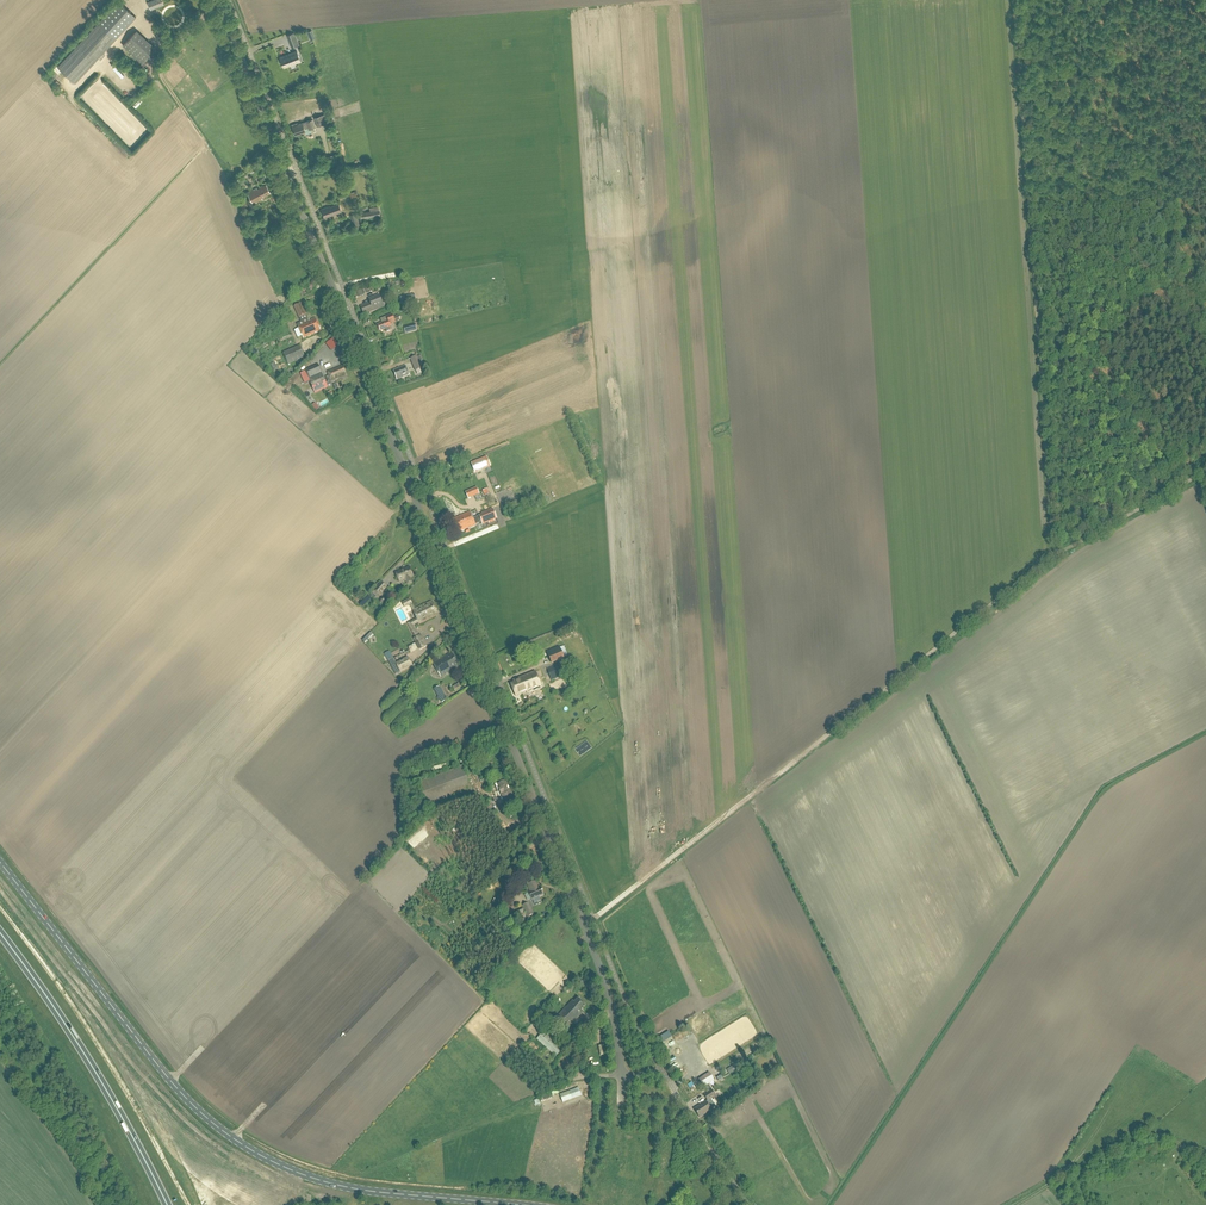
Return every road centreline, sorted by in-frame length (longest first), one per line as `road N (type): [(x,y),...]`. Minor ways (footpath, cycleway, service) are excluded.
road 1 (unclassified): [(621,1076),(613,1011),(587,936),(218,0)]
road 2 (secondary): [(512,1204),(324,1182),(224,1132),(164,1075),(0,863)]
road 3 (track): [(1053,555),(592,919)]
road 4 (track): [(1015,0),(1053,555)]
road 5 (trunk): [(165,1204),(96,1075),(0,935)]
road 6 (track): [(1053,555),(1192,480),(1205,480)]
road 7 (track): [(1068,1174),(1152,1131),(1205,1161)]

